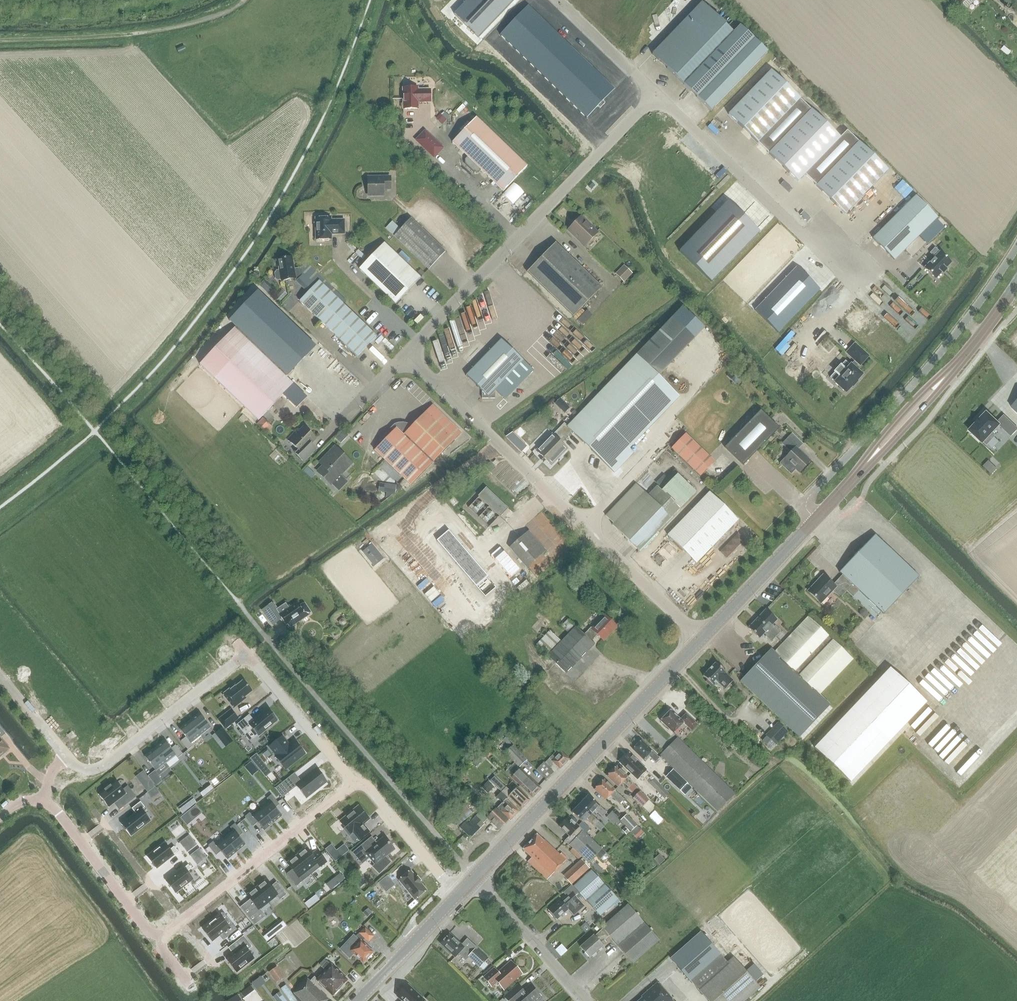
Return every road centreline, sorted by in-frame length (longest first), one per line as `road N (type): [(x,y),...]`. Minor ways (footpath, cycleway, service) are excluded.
road 1 (unclassified): [(701,638),(405,355)]
road 2 (residential): [(357,783),(245,657),(99,768),(78,768),(68,757)]
road 3 (track): [(239,602),(475,877)]
road 4 (unclassified): [(405,355),(656,95)]
road 5 (primary): [(475,877),(701,638)]
road 6 (unclassified): [(867,271),(799,231),(656,95)]
road 7 (residential): [(161,937),(357,783)]
road 8 (track): [(0,41),(177,27),(243,0)]
road 9 (residential): [(161,937),(42,802)]
road 10 (primary): [(701,638),(817,517)]
road 11 (unclassified): [(583,1000),(475,877)]
road 12 (residential): [(357,783),(458,895)]
road 13 (primary): [(357,1000),(458,895)]
road 14 (primary): [(859,472),(941,389),(949,371)]
road 15 (primary): [(949,371),(911,403),(859,472)]
road 16 (unclassified): [(656,95),(559,0)]

